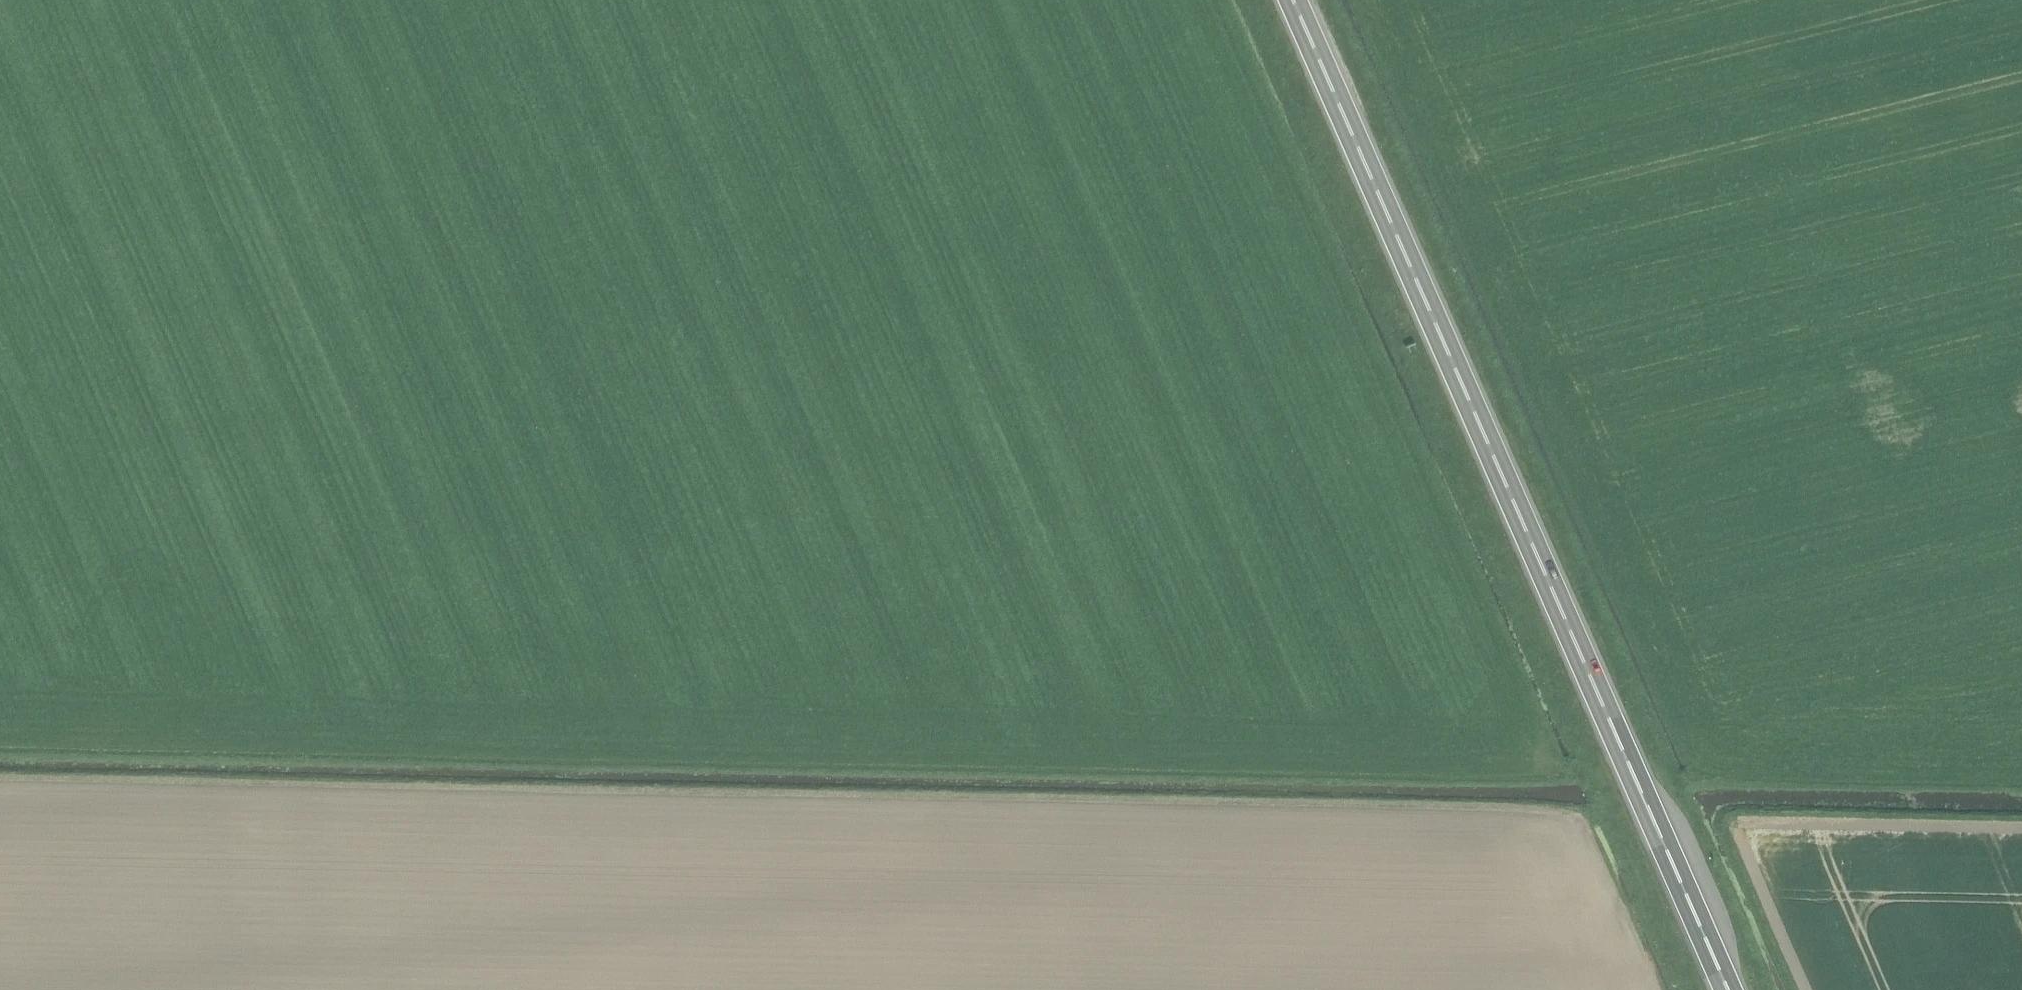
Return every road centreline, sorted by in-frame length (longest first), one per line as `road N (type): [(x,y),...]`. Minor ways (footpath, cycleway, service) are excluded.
road 1 (trunk): [(1728,989),(1293,0)]

